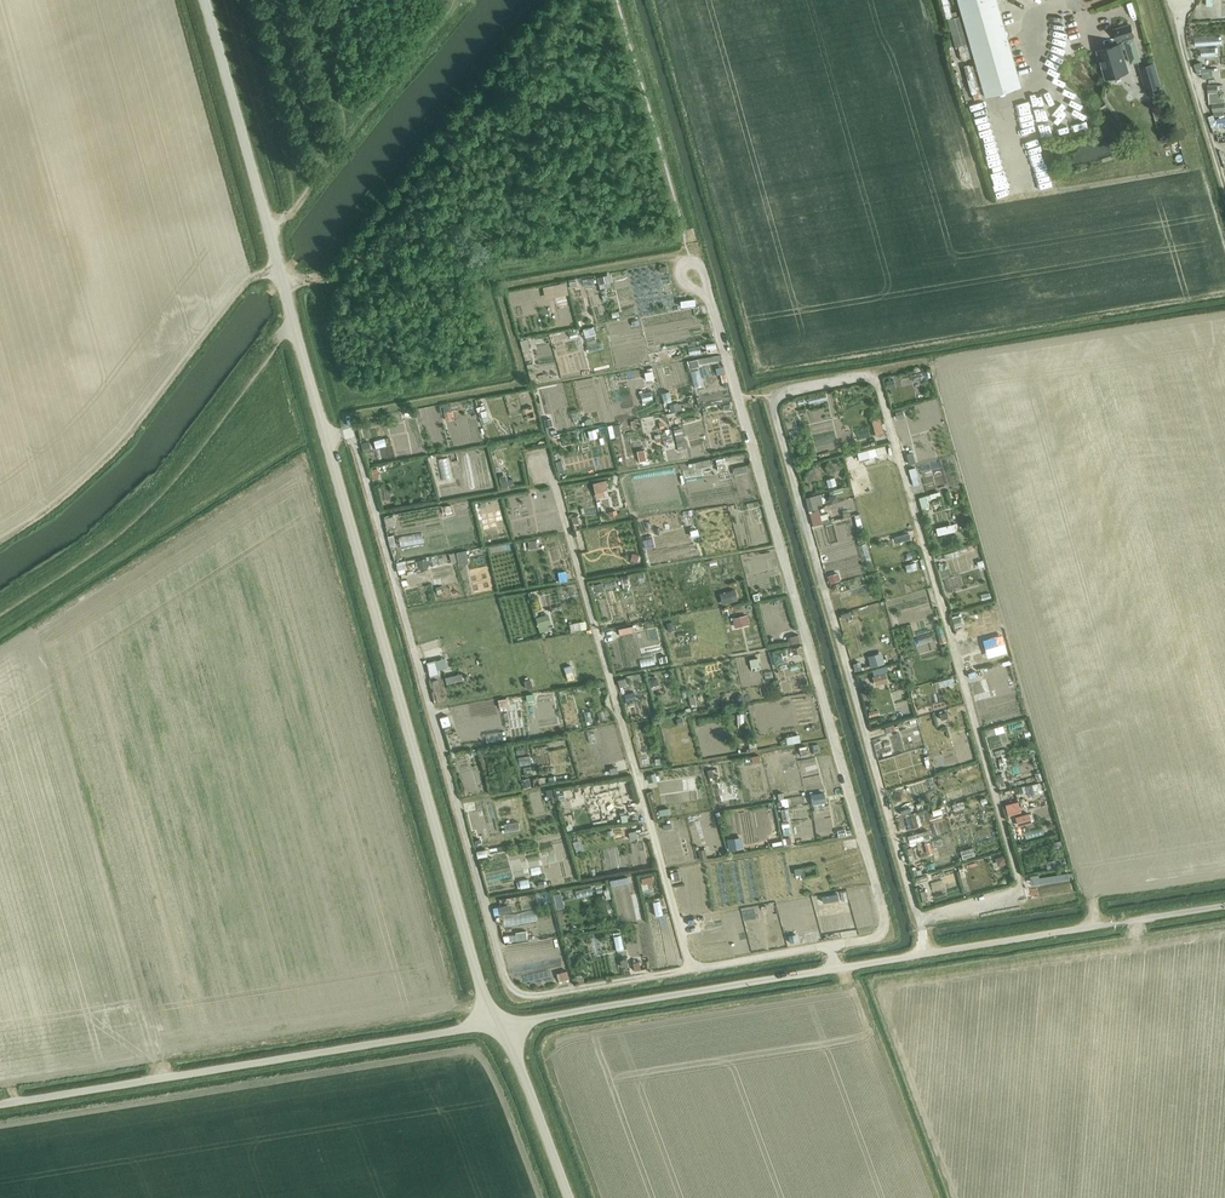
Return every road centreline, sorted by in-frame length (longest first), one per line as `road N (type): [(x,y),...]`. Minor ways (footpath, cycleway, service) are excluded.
road 1 (unclassified): [(569,1197),(475,969),(205,0)]
road 2 (track): [(0,1105),(1105,924)]
road 3 (track): [(690,968),(536,994),(508,980),(356,445),(326,436)]
road 4 (track): [(707,286),(884,914),(876,935),(832,945),(836,968)]
road 5 (track): [(925,952),(776,412),(786,392),(862,375),(879,384)]
road 6 (track): [(832,945),(690,968),(542,465)]
road 7 (track): [(919,918),(1012,898),(1020,881),(879,384)]
road 8 (track): [(955,1197),(877,986),(1224,931)]
road 9 (track): [(1189,0),(1180,26),(1184,48),(1224,183)]

